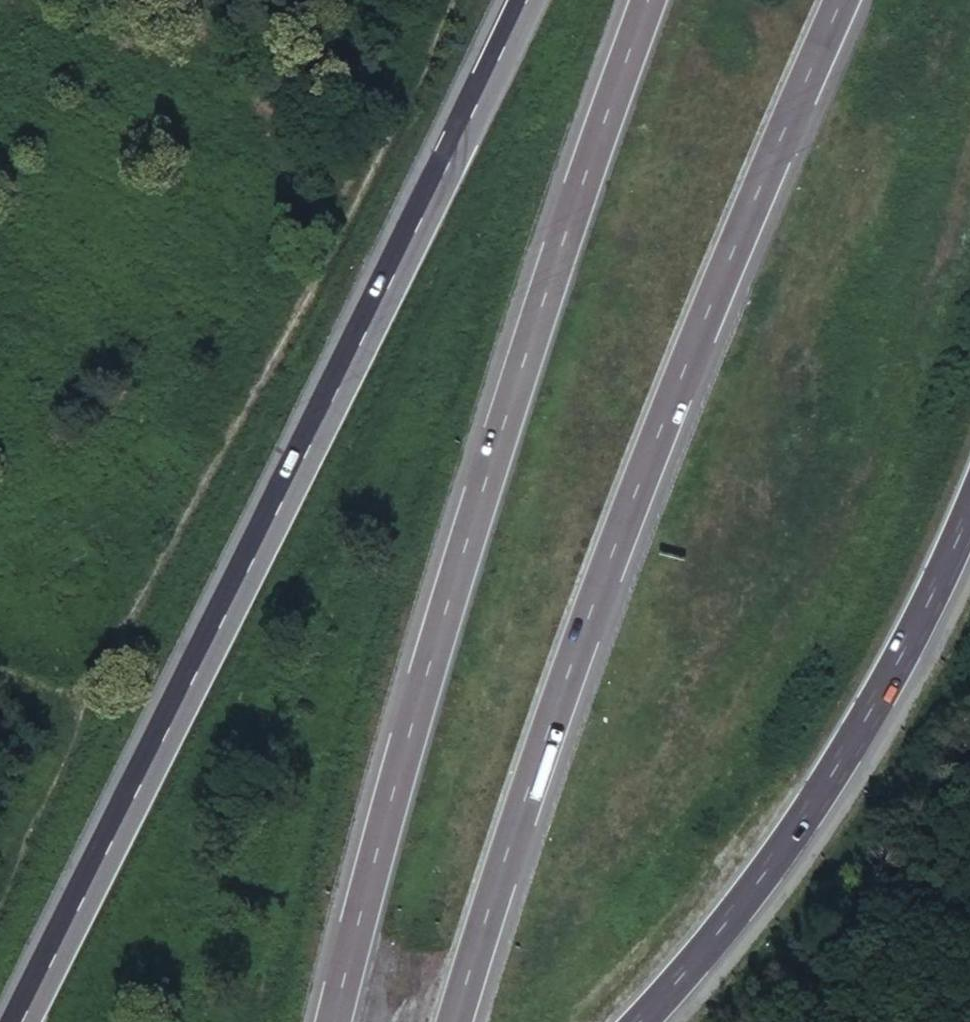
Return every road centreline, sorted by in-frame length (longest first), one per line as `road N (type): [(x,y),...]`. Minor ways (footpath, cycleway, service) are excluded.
road 1 (trunk): [(526,0),(22,1021)]
road 2 (motorway): [(454,1021),(556,685),(656,415),(831,0)]
road 3 (motorway): [(638,0),(531,313),(338,1021)]
road 4 (track): [(0,890),(356,192),(445,0)]
road 5 (trunk): [(626,1021),(793,813),(901,623),(969,479)]

